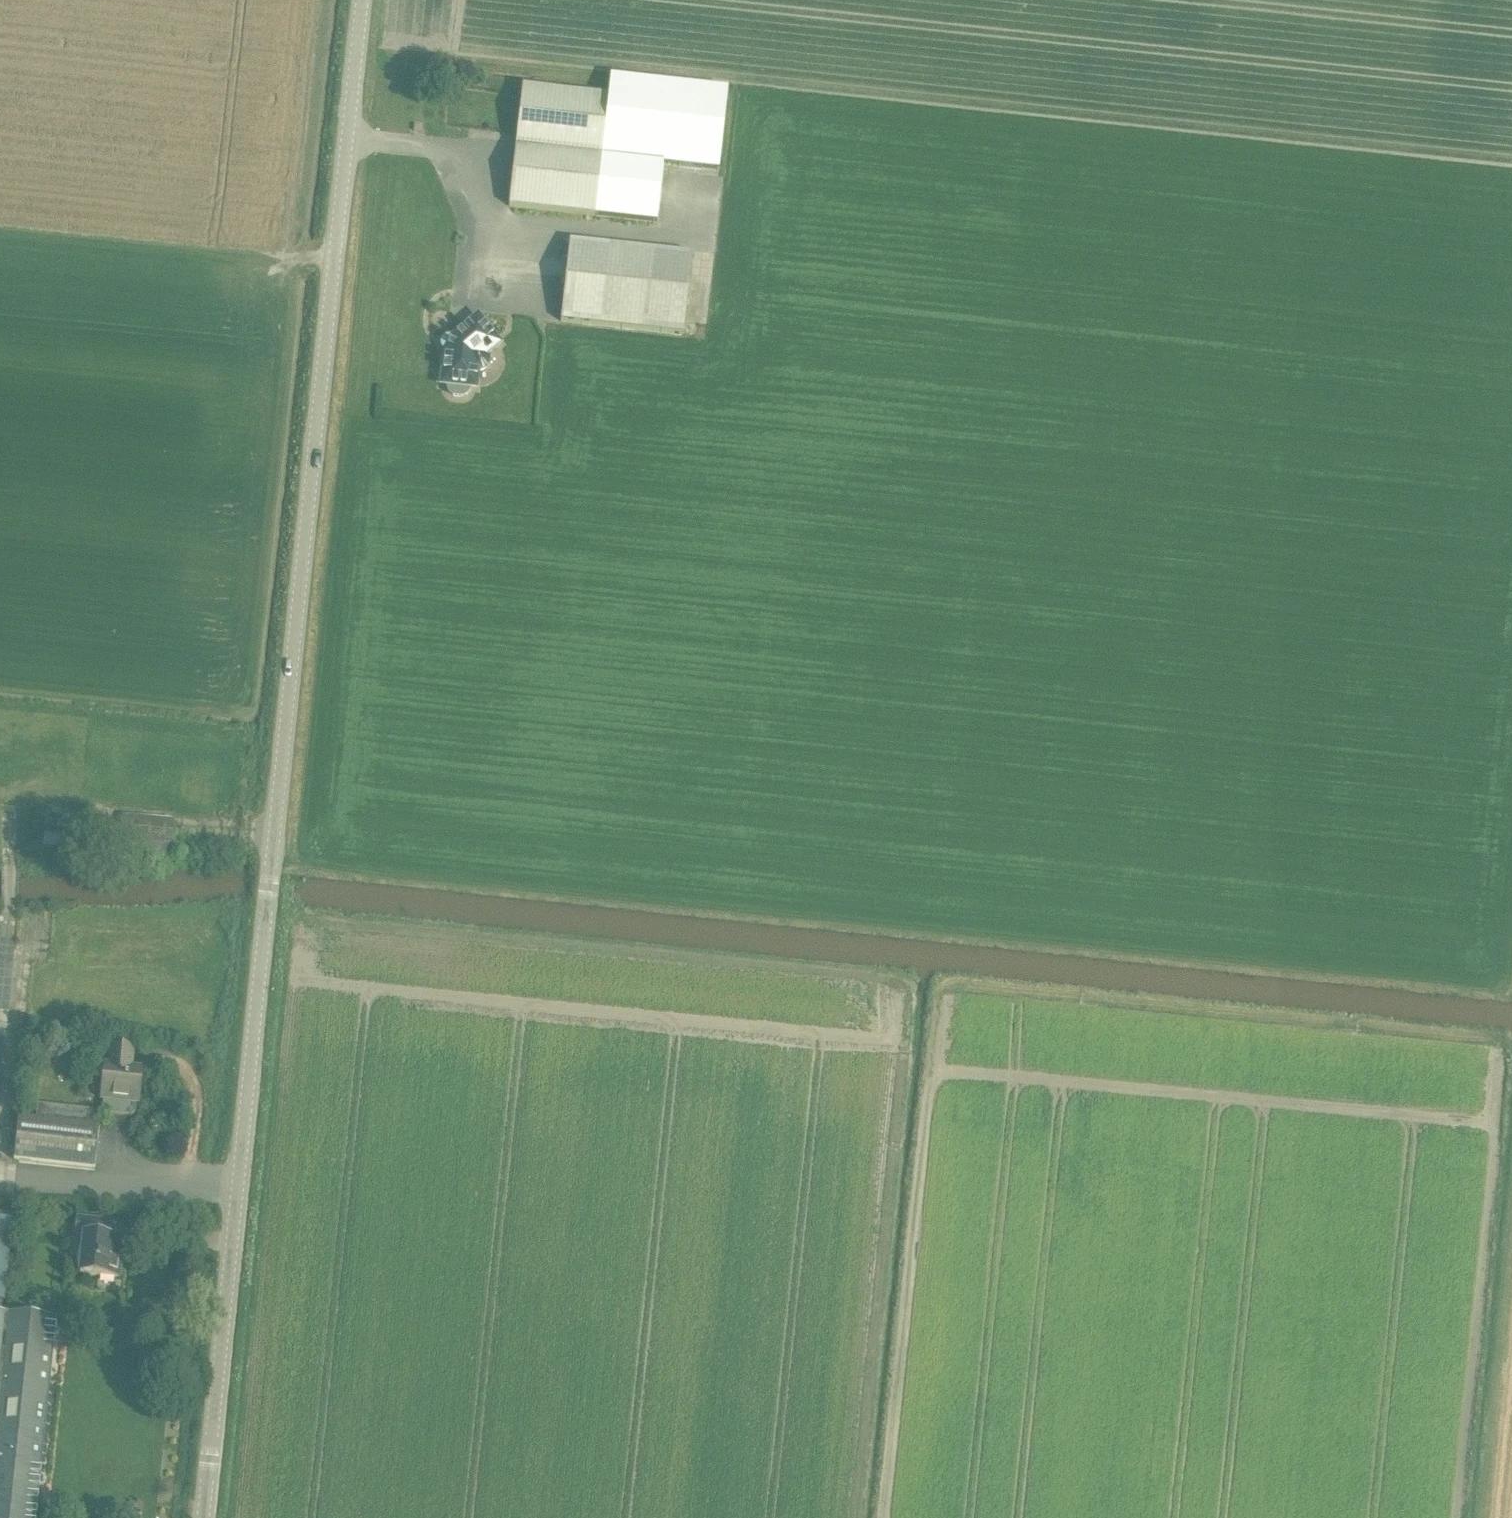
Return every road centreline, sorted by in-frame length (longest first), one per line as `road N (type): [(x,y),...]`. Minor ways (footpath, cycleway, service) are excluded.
road 1 (tertiary): [(203,1517),(360,0)]

